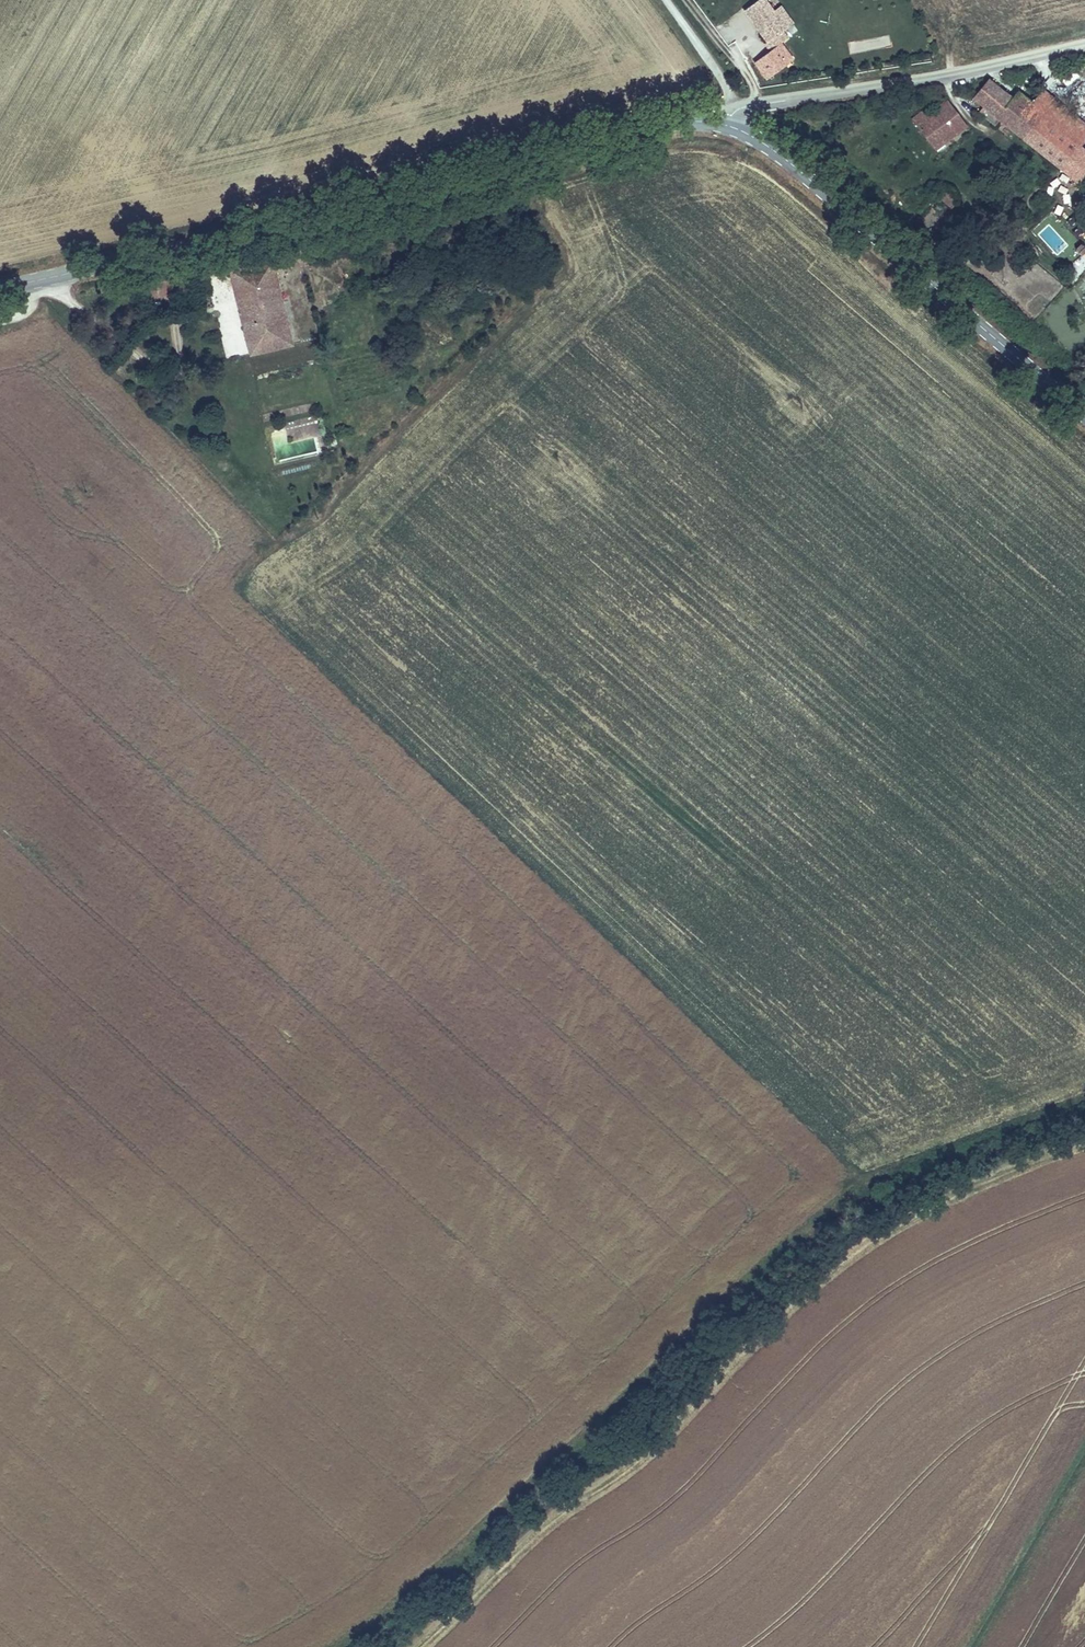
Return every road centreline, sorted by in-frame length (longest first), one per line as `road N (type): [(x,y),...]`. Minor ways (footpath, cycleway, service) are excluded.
road 1 (secondary): [(0,287),(654,125),(724,125)]
road 2 (secondary): [(724,125),(778,150),(1084,417)]
road 3 (tertiary): [(1084,46),(780,101),(724,125)]

